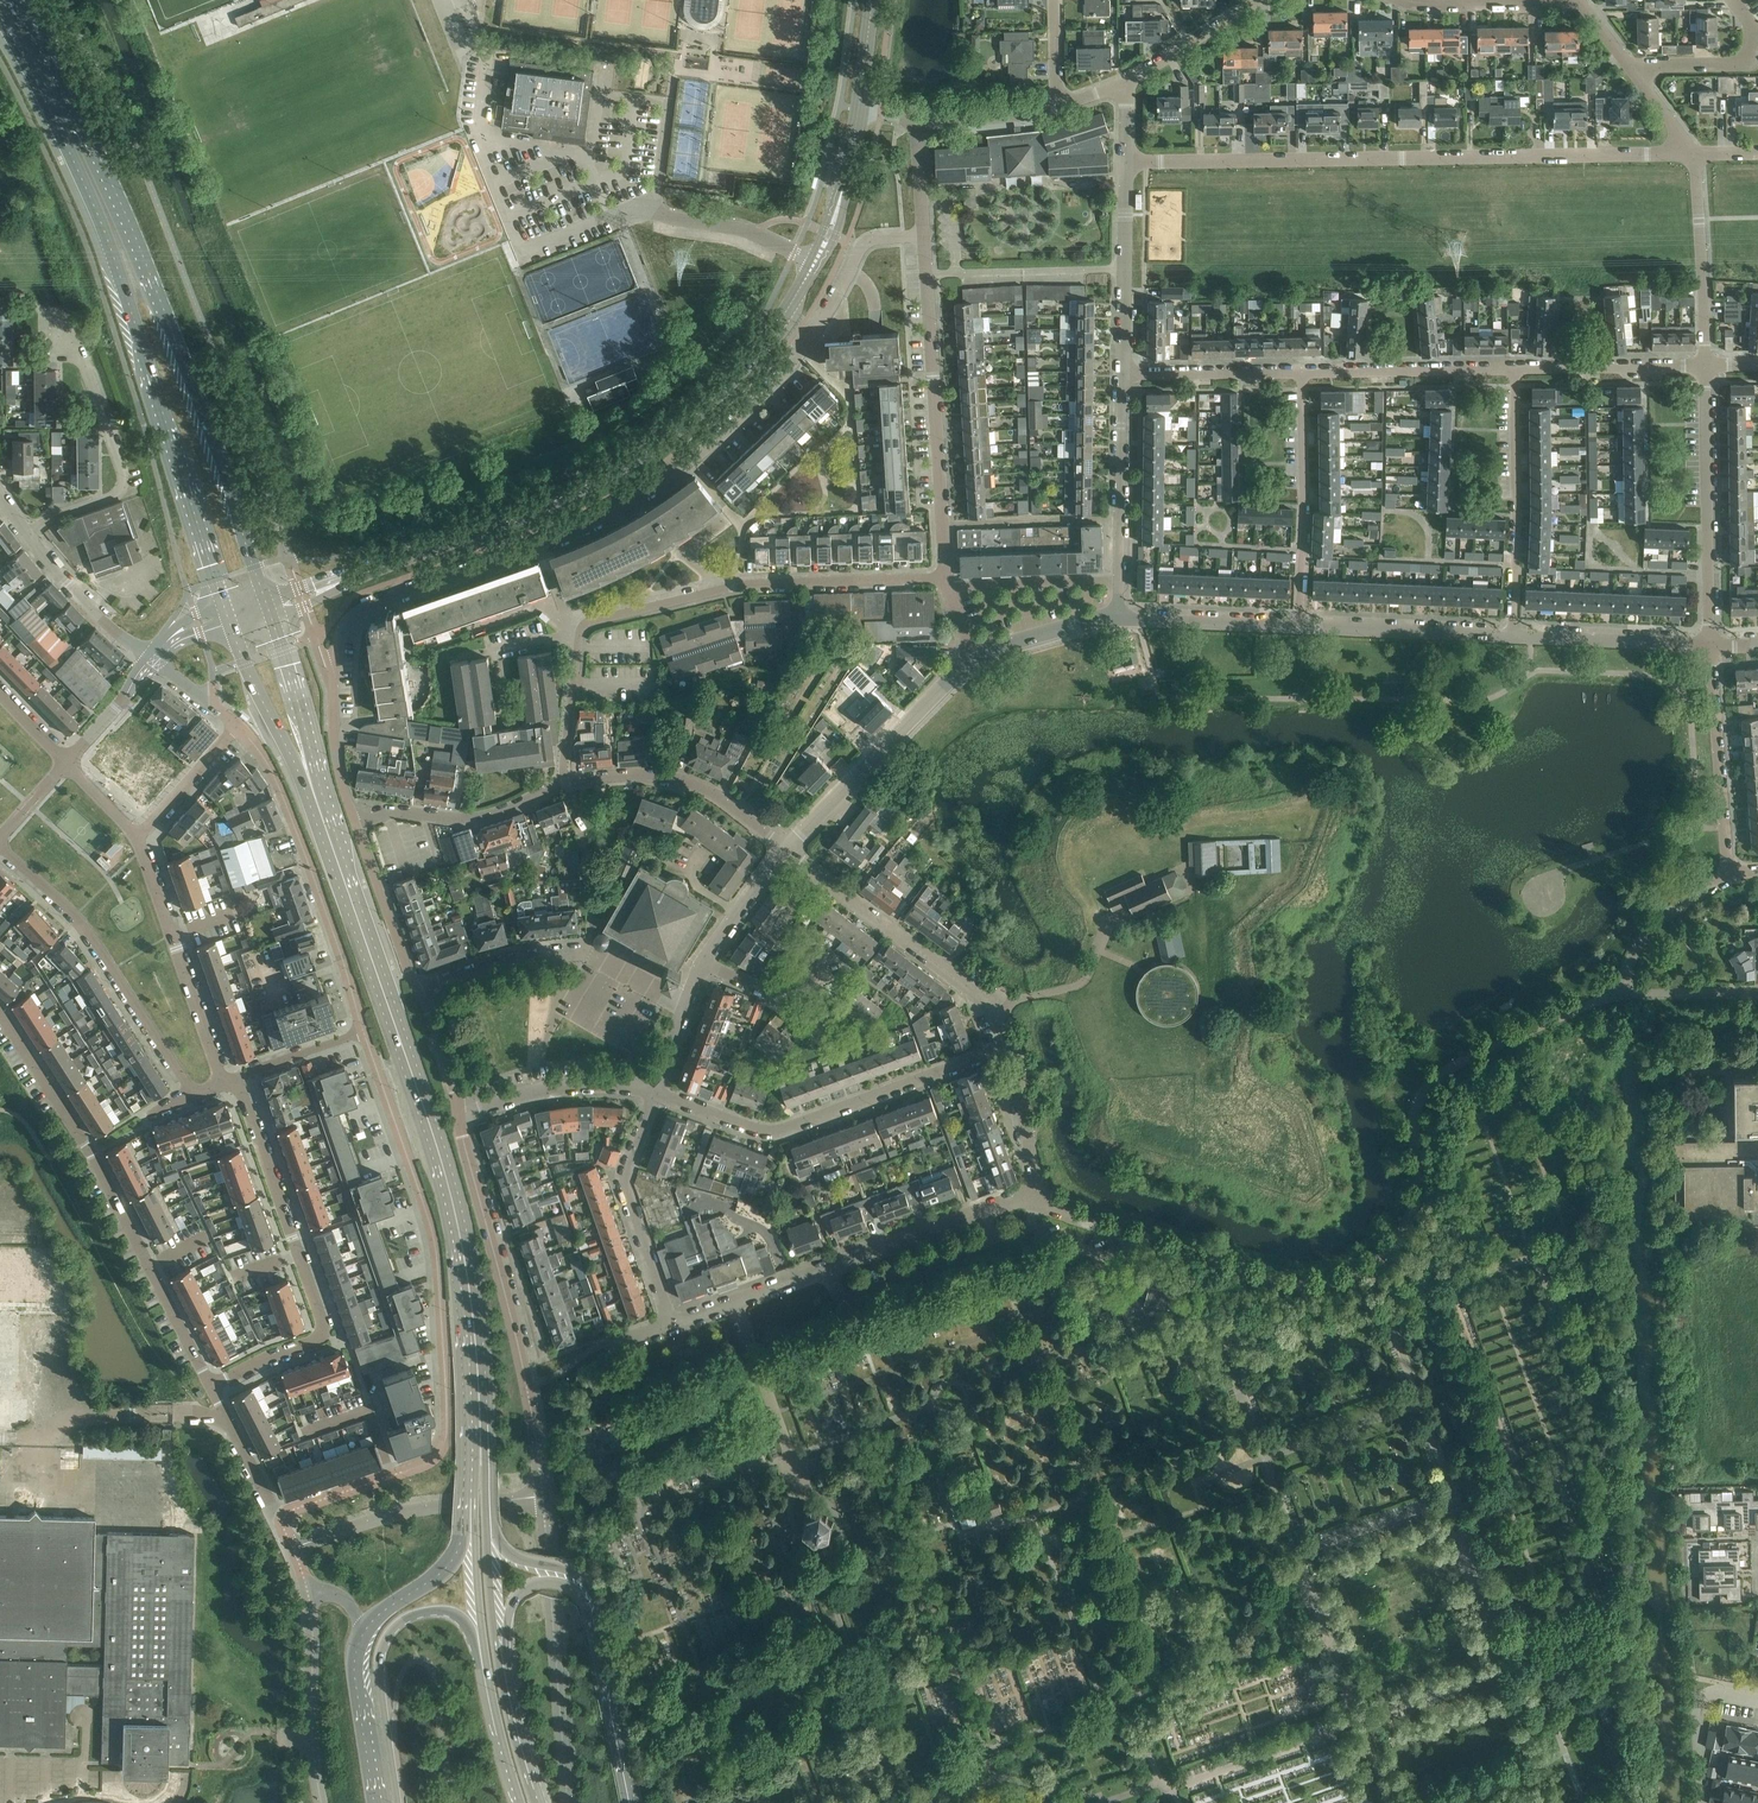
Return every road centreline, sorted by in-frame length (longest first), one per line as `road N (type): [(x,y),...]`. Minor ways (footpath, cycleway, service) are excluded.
road 1 (residential): [(355,821),(339,772),(327,669),(350,620),(542,546),(653,493),(772,393),(818,332),(865,244),(925,236)]
road 2 (secondary): [(480,1445),(470,1299),(452,1202),(314,793)]
road 3 (tertiary): [(267,607),(570,494),(637,459),(731,382),(815,264)]
road 4 (secondary): [(267,607),(163,306),(20,0)]
road 5 (unclassified): [(1131,1239),(1293,1284),(1364,1269),(1400,1236),(1415,1205),(1414,1127),(1425,1089),(1478,1053),(1616,994)]
road 6 (secondary): [(0,15),(60,130),(117,268),(229,618)]
road 7 (unclassified): [(284,1520),(427,1464),(444,1441),(436,1252),(363,1031)]
road 8 (residential): [(1126,161),(1696,154)]
road 9 (residential): [(567,783),(579,640),(591,622),(743,585),(945,578)]
road 10 (unclassified): [(363,1031),(267,761),(239,726),(155,658)]
road 11 (residential): [(210,1384),(91,1150),(0,1010)]
road 12 (residential): [(210,1384),(322,1335),(235,1078)]
road 13 (residential): [(543,1496),(523,1366),(459,1113)]
road 14 (residential): [(654,1092),(757,1130),(782,1131),(1009,1047)]
road 15 (residential): [(419,994),(519,961),(588,952),(585,848),(567,783)]
road 16 (residential): [(945,578),(925,236)]
road 17 (residential): [(734,1304),(1038,1198)]
road 18 (residential): [(0,844),(88,931),(190,1095)]
road 19 (residential): [(567,1802),(543,1496)]
road 20 (residential): [(1009,1047),(984,1001),(787,850)]
road 21 (residential): [(27,534),(121,490),(82,364),(54,322)]
road 22 (residential): [(1710,647),(1706,365)]
road 23 (residential): [(654,1092),(703,964),(787,850)]
road 24 (secondary): [(399,1802),(380,1678),(386,1641),(408,1619),(439,1611),(461,1618),(478,1638)]
road 25 (residential): [(978,660),(787,850)]
road 26 (residential): [(1515,636),(1514,368)]
road 27 (residential): [(136,836),(223,1082)]
road 28 (residential): [(294,1551),(403,1513),(543,1496)]
road 29 (residential): [(1300,628),(1302,373)]
road 30 (residential): [(672,1326),(622,1183),(654,1092)]
road 31 (residential): [(1118,618),(1123,374)]
road 32 (residential): [(787,850),(704,789),(672,779),(567,783)]
road 33 (residential): [(1729,872),(1710,647)]
road 34 (residential): [(567,783),(478,820),(392,810),(355,821)]
road 35 (secondary): [(632,1802),(584,1591)]
road 36 (residential): [(1515,636),(1300,628)]
road 37 (residential): [(1123,374),(1126,161)]
road 38 (residential): [(1302,373),(1514,368)]
road 39 (residential): [(1706,365),(1696,154)]
road 40 (unclassified): [(320,1802),(308,1592)]
road 41 (residential): [(459,1113),(580,1084),(654,1092)]
road 42 (residential): [(1710,647),(1515,636)]
road 43 (secondary): [(229,618),(258,693),(314,793)]
road 44 (secondary): [(314,793),(304,725),(267,607)]
road 45 (residential): [(1514,368),(1706,365)]
road 46 (residential): [(1634,74),(1646,66),(1751,60),(1754,34),(1733,0)]
road 47 (residential): [(419,994),(355,821)]
road 48 (residential): [(1300,628),(1118,618)]
road 49 (unclassified): [(815,264),(744,230),(667,218),(649,202)]
road 50 (residential): [(1123,374),(1302,373)]
road 51 (residential): [(155,658),(96,611),(27,534)]
road 52 (secondary): [(365,1631),(357,1682),(379,1802)]
road 53 (residential): [(1616,994),(1657,922),(1729,872)]
road 54 (tertiary): [(478,1638),(517,1802)]
road 55 (residential): [(1757,1700),(1717,1693),(1698,1699),(1701,1802)]
road 56 (secondary): [(471,1517),(446,1567),(365,1631)]
road 57 (tertiary): [(815,264),(830,234),(859,112)]
road 58 (residential): [(284,1520),(210,1384)]
road 59 (residential): [(1038,1198),(1009,1047)]
road 60 (residential): [(1128,82),(1258,0)]
road 61 (residential): [(1553,0),(1402,0)]
road 62 (tertiary): [(503,1674),(491,1524)]
road 63 (secondary): [(503,1674),(517,1598),(547,1583),(584,1591)]
road 64 (residential): [(1118,618),(1072,624),(978,660)]
road 65 (residential): [(1757,992),(1616,994)]
road 66 (residential): [(919,118),(990,119),(1057,106)]
road 67 (residential): [(235,1078),(363,1031)]
road 68 (residential): [(155,658),(68,761)]
road 69 (tertiary): [(537,1802),(503,1674)]
road 70 (residential): [(136,836),(225,740)]
road 71 (residential): [(459,1113),(419,994)]
road 72 (tertiary): [(471,1517),(478,1638)]
road 73 (secondary): [(584,1591),(568,1573),(511,1553),(491,1524)]

